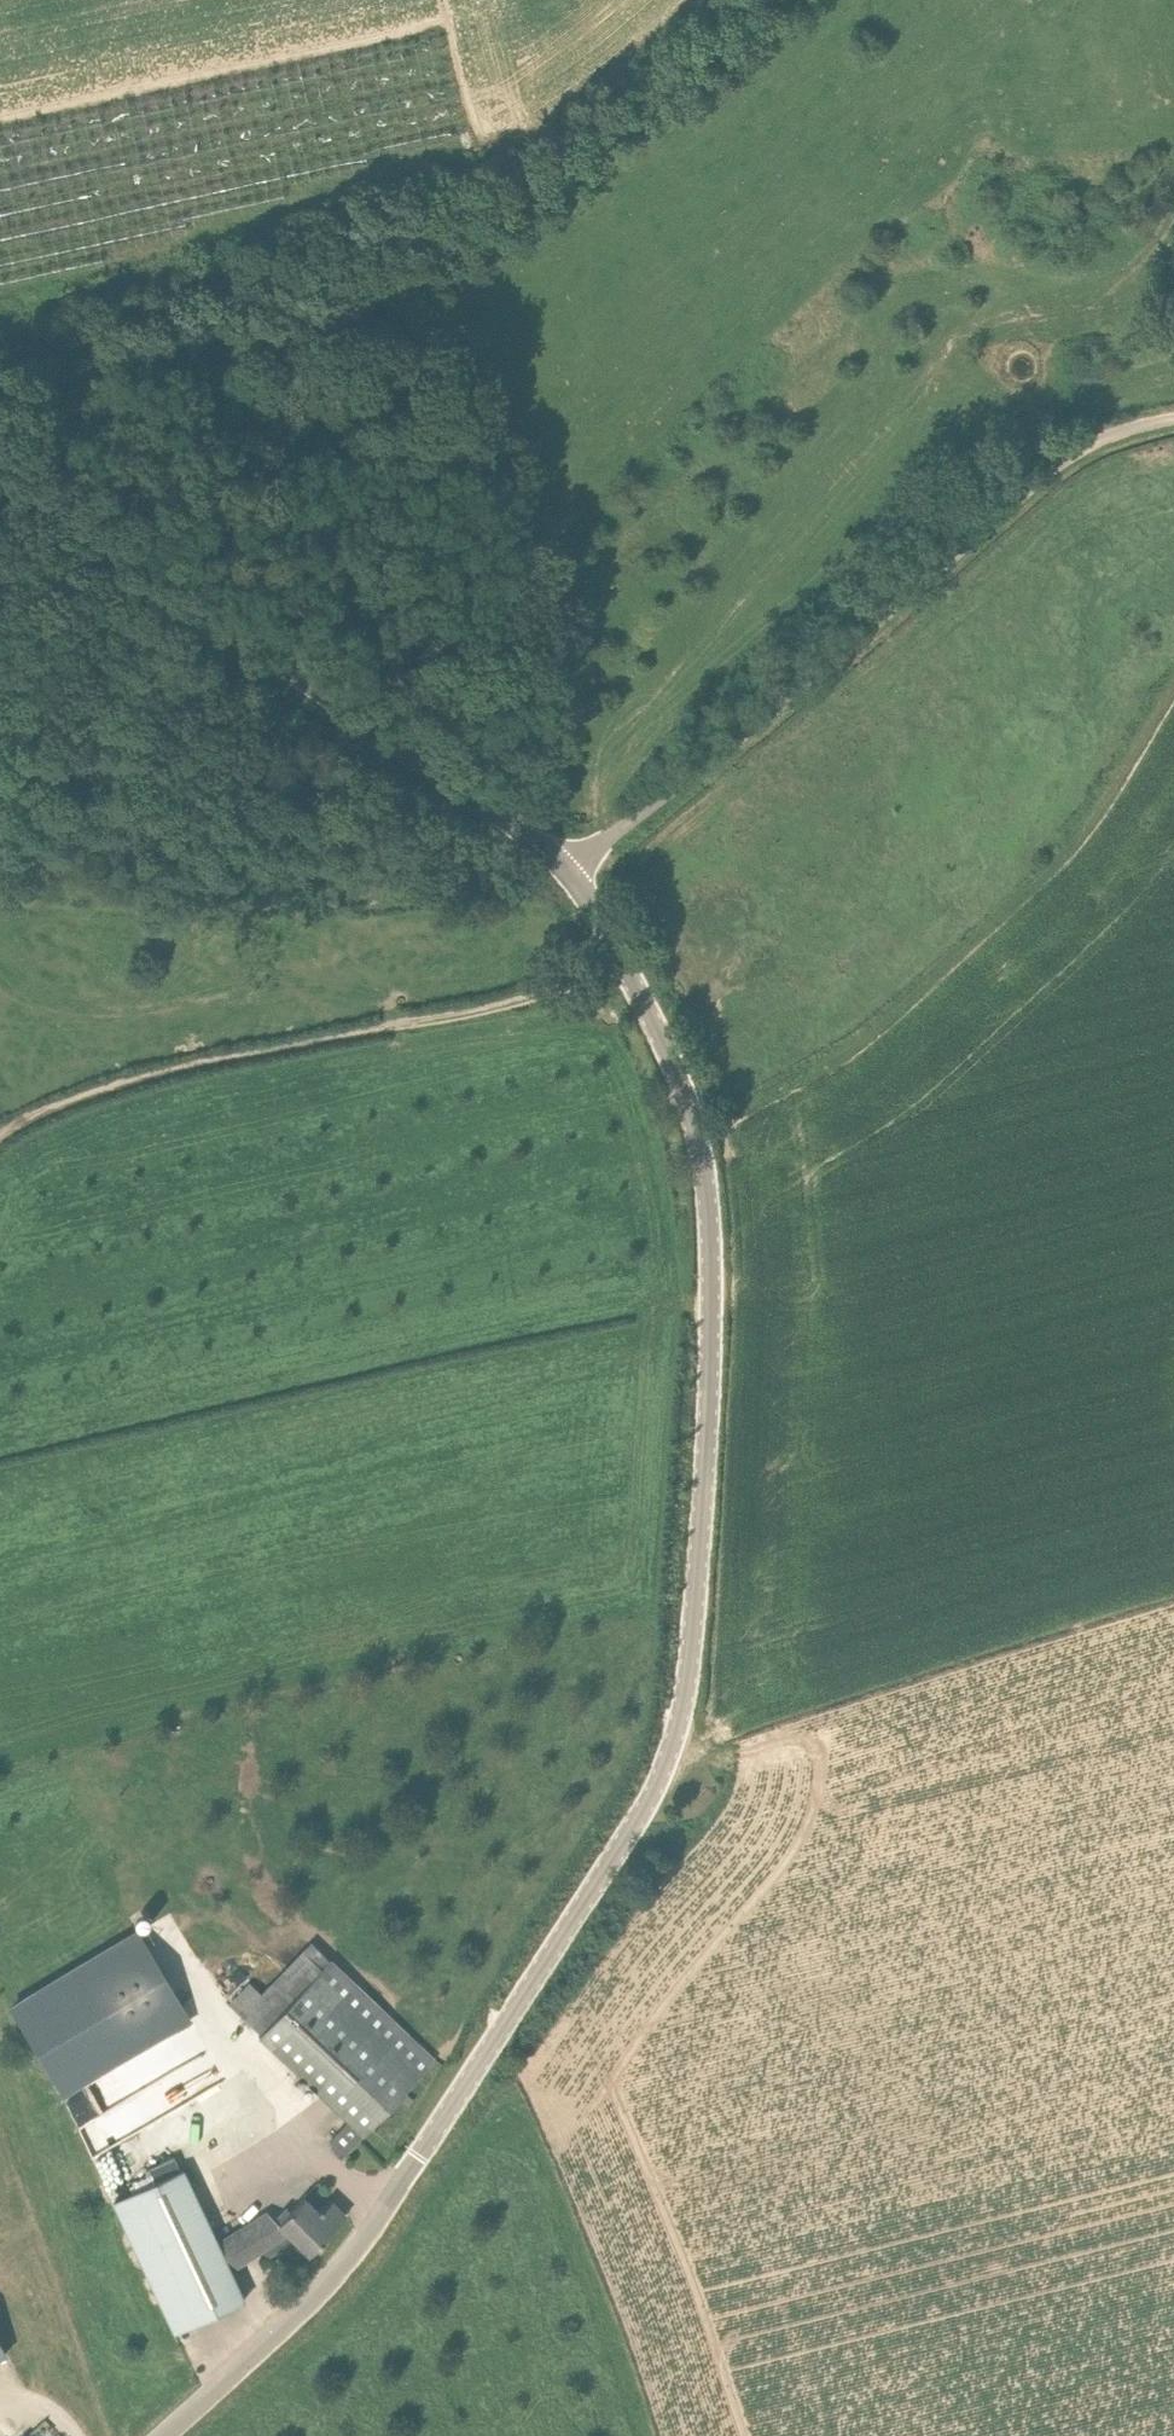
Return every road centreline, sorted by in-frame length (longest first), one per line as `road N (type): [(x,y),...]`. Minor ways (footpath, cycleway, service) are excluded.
road 1 (unclassified): [(161,2435),(355,2249),(639,1814),(680,1717),(707,1420),(706,1185),(664,1044),(569,868)]
road 2 (unclassified): [(569,868),(774,707),(1055,464),(1108,434),(1173,417)]
road 3 (unclassified): [(569,868),(0,470)]
road 4 (track): [(623,962),(507,1004),(147,1076),(45,1110),(0,1135)]
road 5 (track): [(1,471),(132,488),(311,569)]

